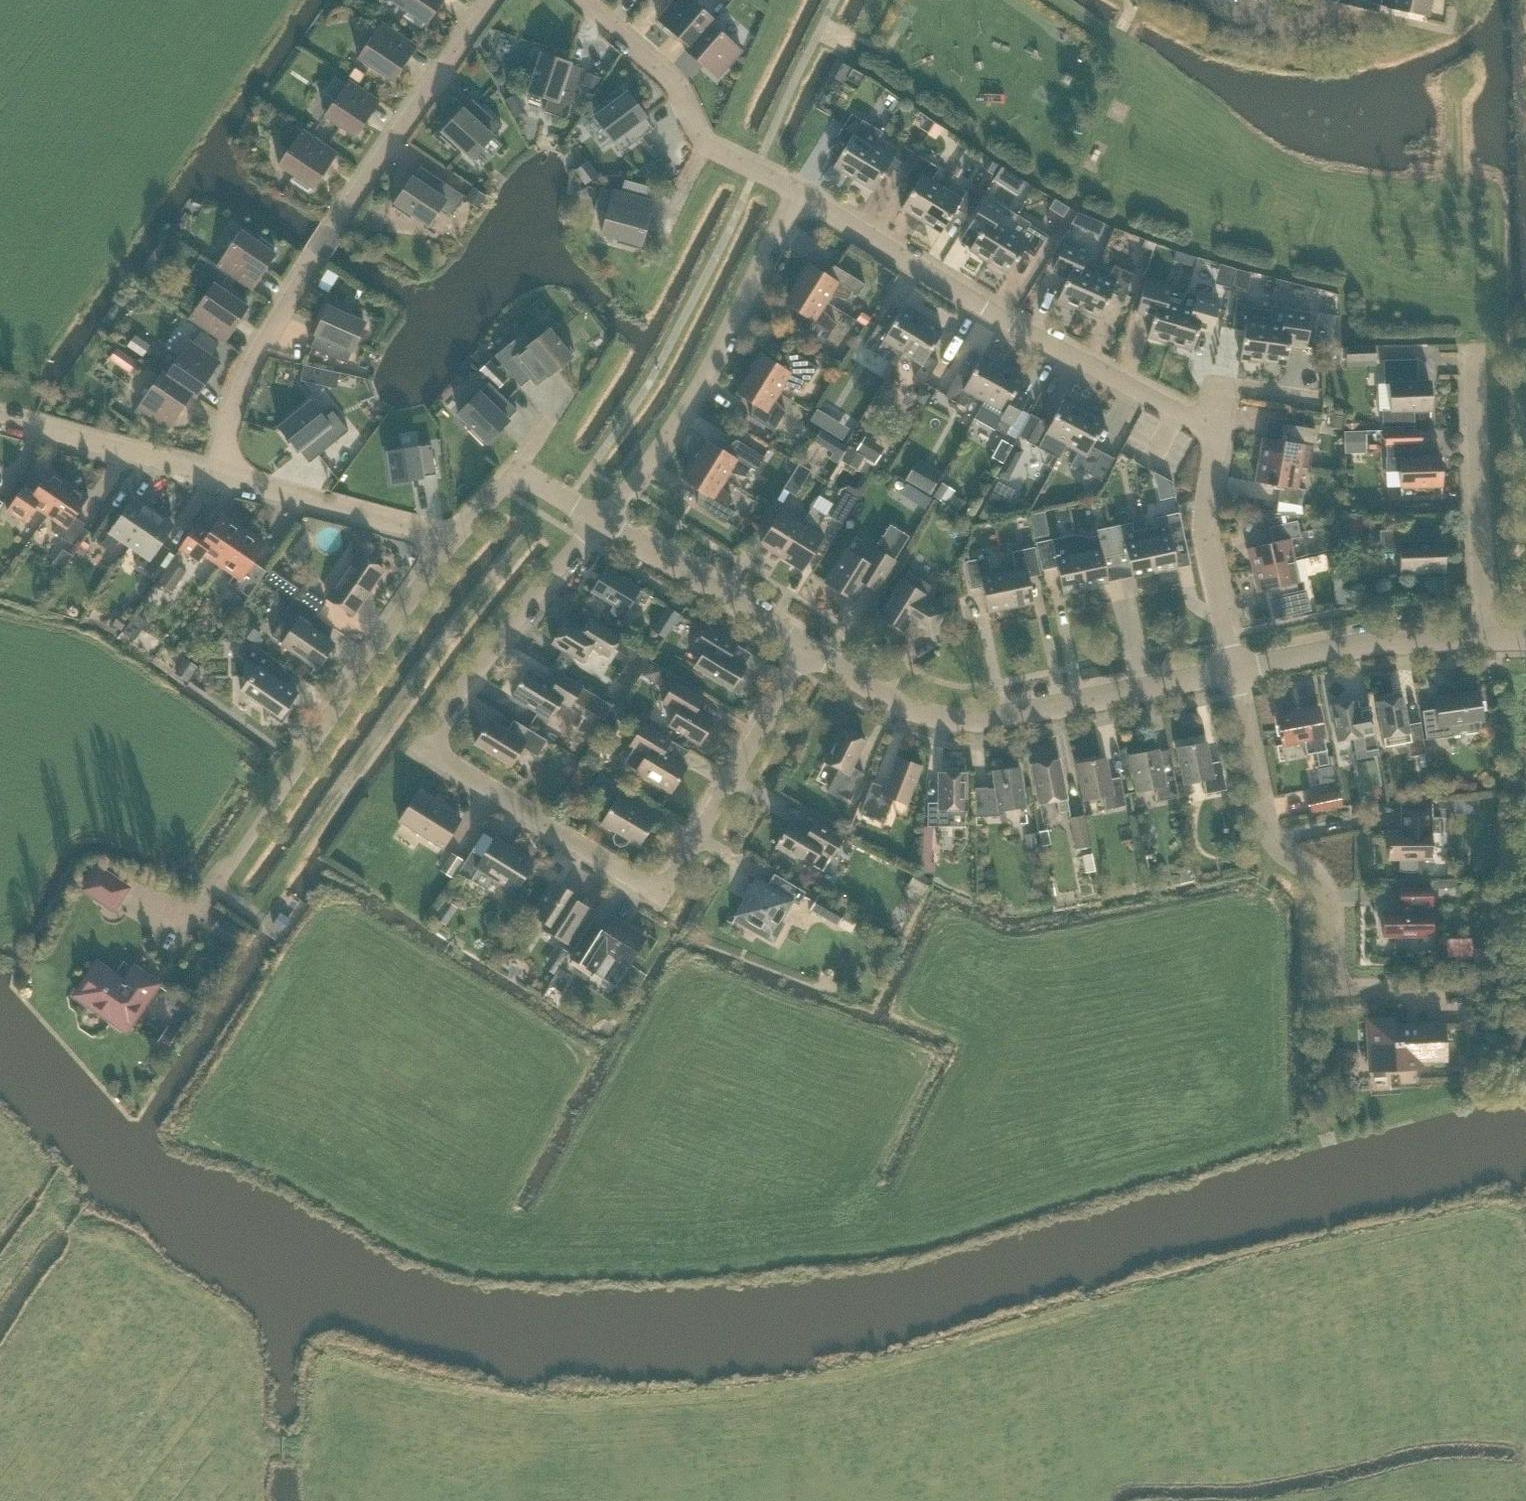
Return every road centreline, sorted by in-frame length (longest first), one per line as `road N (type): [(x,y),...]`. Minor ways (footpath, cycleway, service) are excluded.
road 1 (residential): [(796,670),(661,898),(422,746),(600,521)]
road 2 (residential): [(494,0),(278,322),(243,383),(217,476)]
road 3 (residential): [(796,191),(1000,317),(1218,431)]
road 4 (residential): [(808,649),(907,708),(952,721),(1232,669)]
road 5 (residential): [(216,887),(453,541)]
road 6 (residential): [(1389,993),(1330,996),(1325,898),(1265,831),(1232,669)]
road 7 (unclassified): [(600,521),(701,381),(796,191)]
road 8 (residential): [(796,191),(706,145),(670,82),(578,0)]
road 9 (residential): [(1484,639),(1475,348)]
road 10 (residential): [(1232,669),(1379,642),(1484,639)]
road 11 (residential): [(453,541),(217,476)]
road 12 (residential): [(600,521),(808,649)]
road 13 (residential): [(1232,669),(1202,524),(1218,431)]
road 14 (residential): [(217,476),(0,417)]
road 15 (residential): [(1218,431),(1225,387),(1312,400)]

